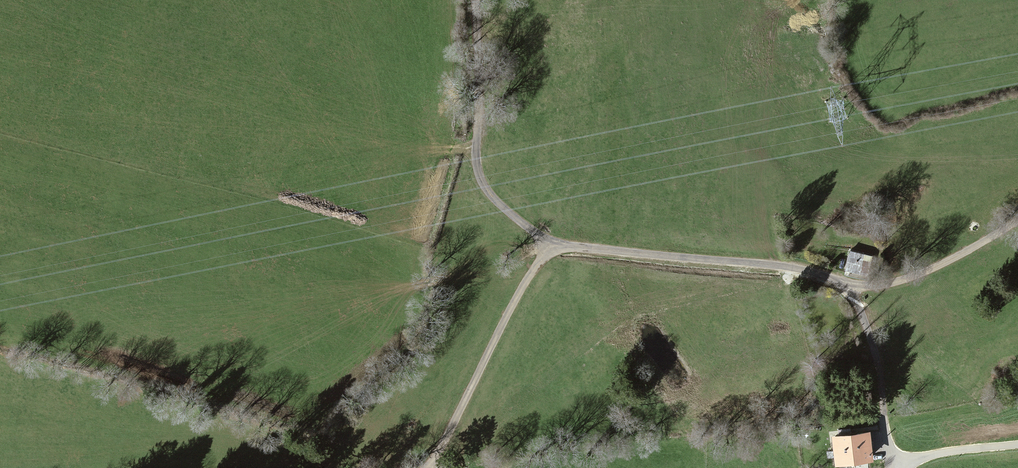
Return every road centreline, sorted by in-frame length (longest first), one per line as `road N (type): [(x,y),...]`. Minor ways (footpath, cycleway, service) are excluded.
road 1 (unclassified): [(893,464),(873,346),(843,286),(791,267),(552,241)]
road 2 (unclassified): [(552,241),(508,212),(478,174),(477,0)]
road 3 (unclassified): [(423,467),(442,447),(552,241)]
road 4 (unclassified): [(893,464),(1017,445)]

